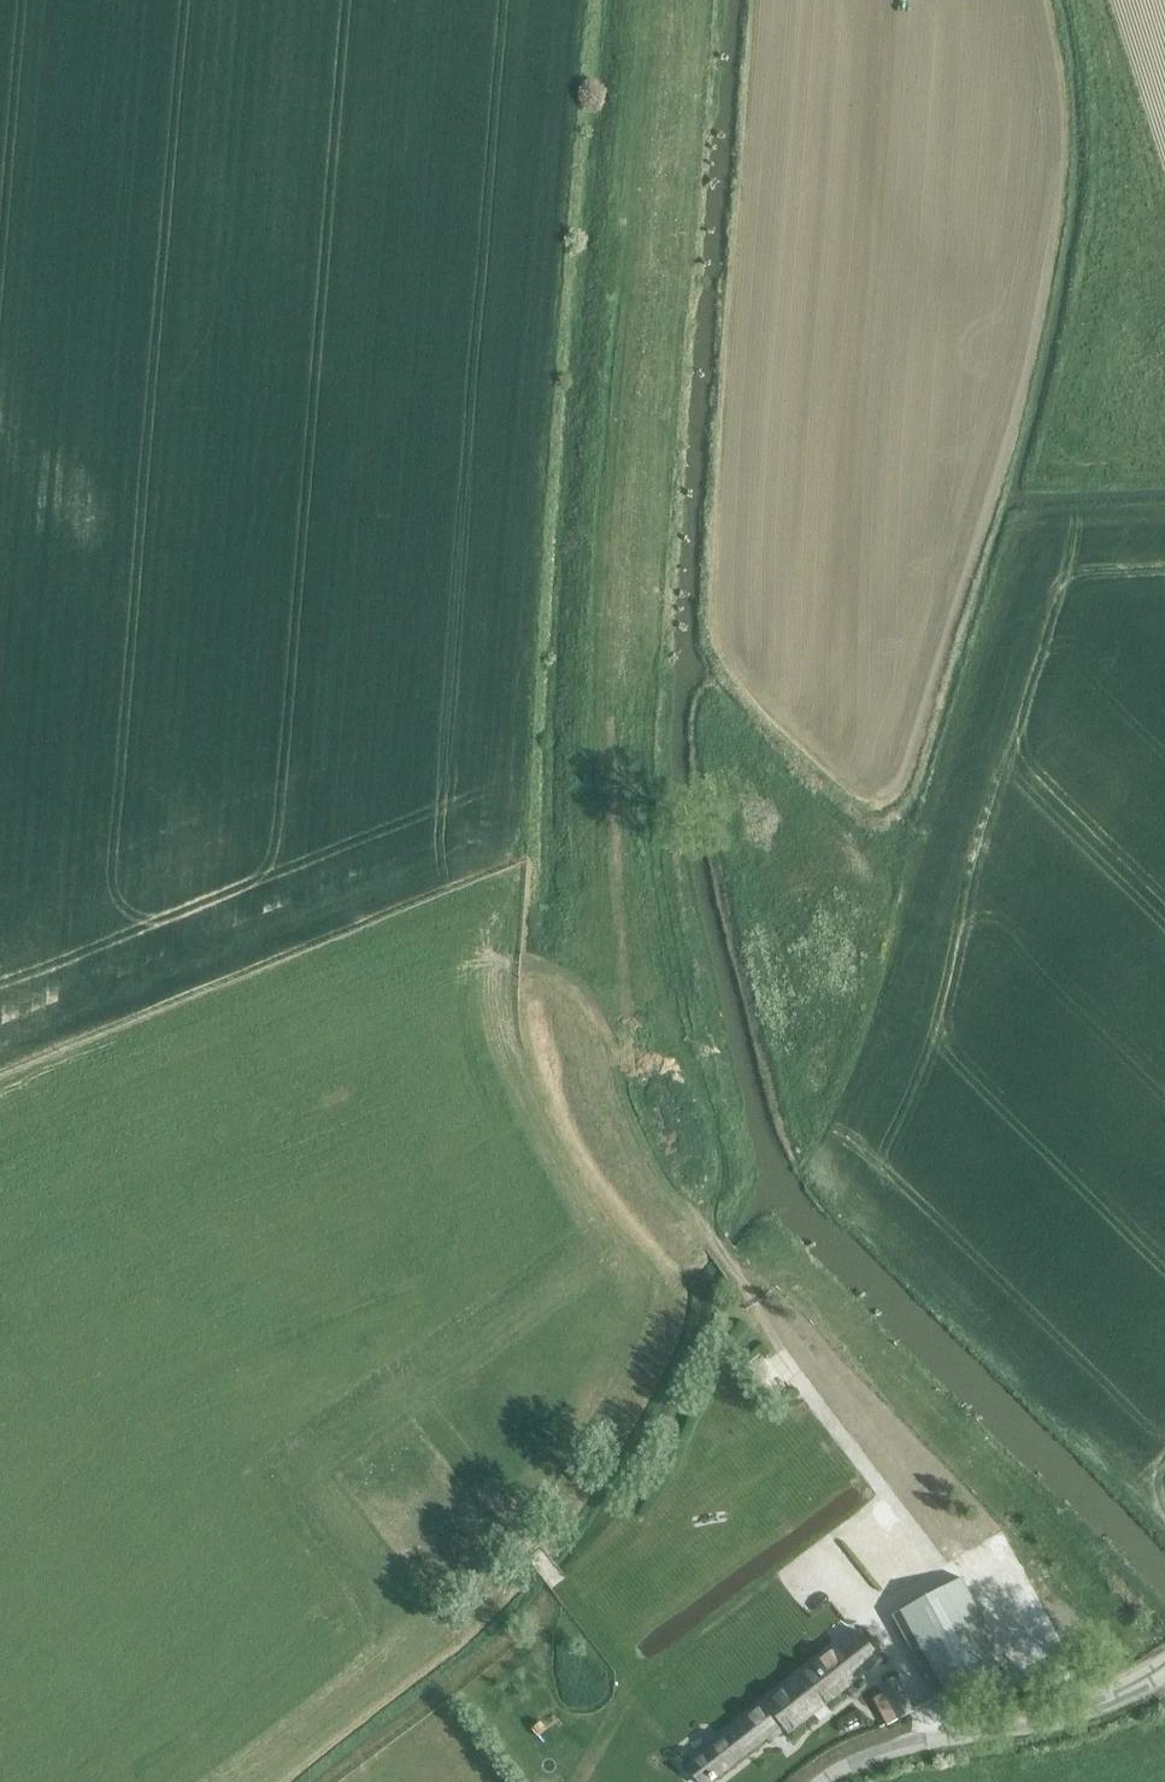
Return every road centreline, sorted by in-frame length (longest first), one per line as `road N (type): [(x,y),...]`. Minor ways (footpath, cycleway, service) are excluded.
road 1 (unclassified): [(1164,1670),(1090,1708),(875,1755),(824,1781)]

